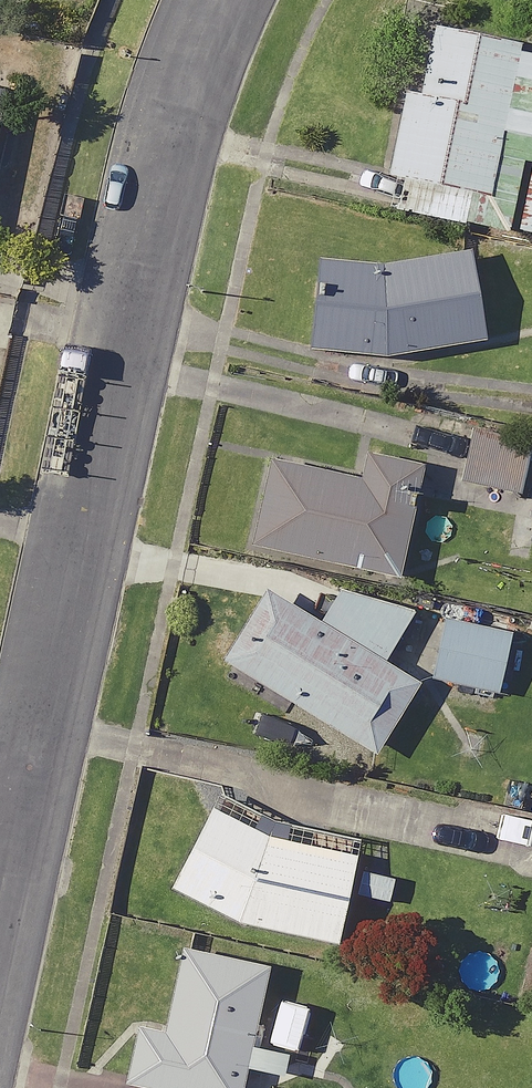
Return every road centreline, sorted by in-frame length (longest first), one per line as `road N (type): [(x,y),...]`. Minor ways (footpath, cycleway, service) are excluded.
road 1 (residential): [(0,883),(171,80),(213,0)]

